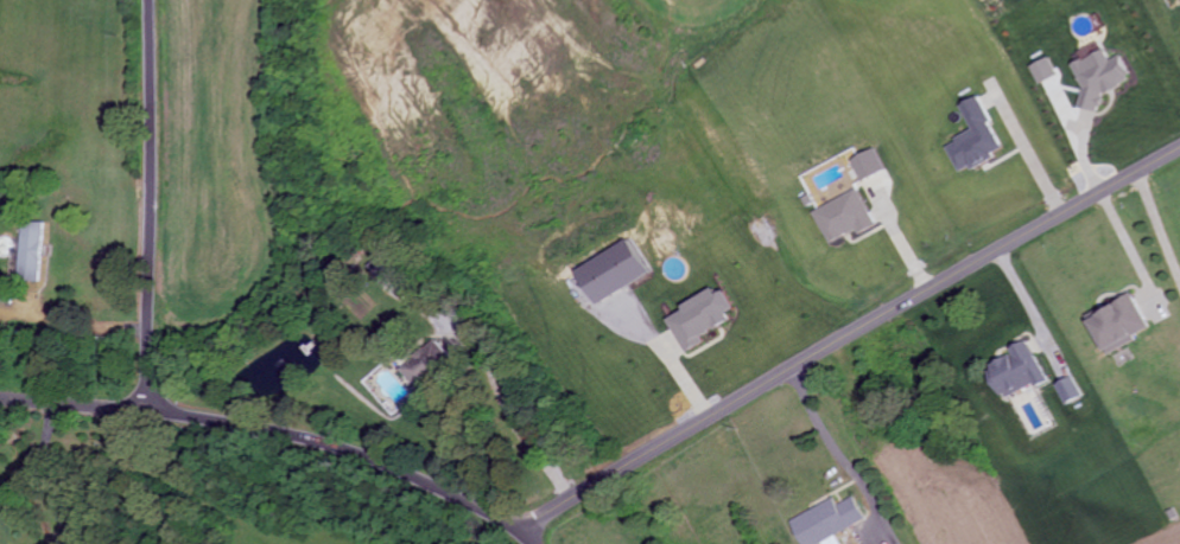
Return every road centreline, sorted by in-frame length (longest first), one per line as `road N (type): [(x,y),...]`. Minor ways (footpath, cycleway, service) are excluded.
road 1 (secondary): [(527,543),(448,488),(383,462),(316,439),(178,410),(154,393),(149,0)]
road 2 (residential): [(514,531),(1179,140)]
road 3 (residential): [(0,394),(114,404),(154,393)]

